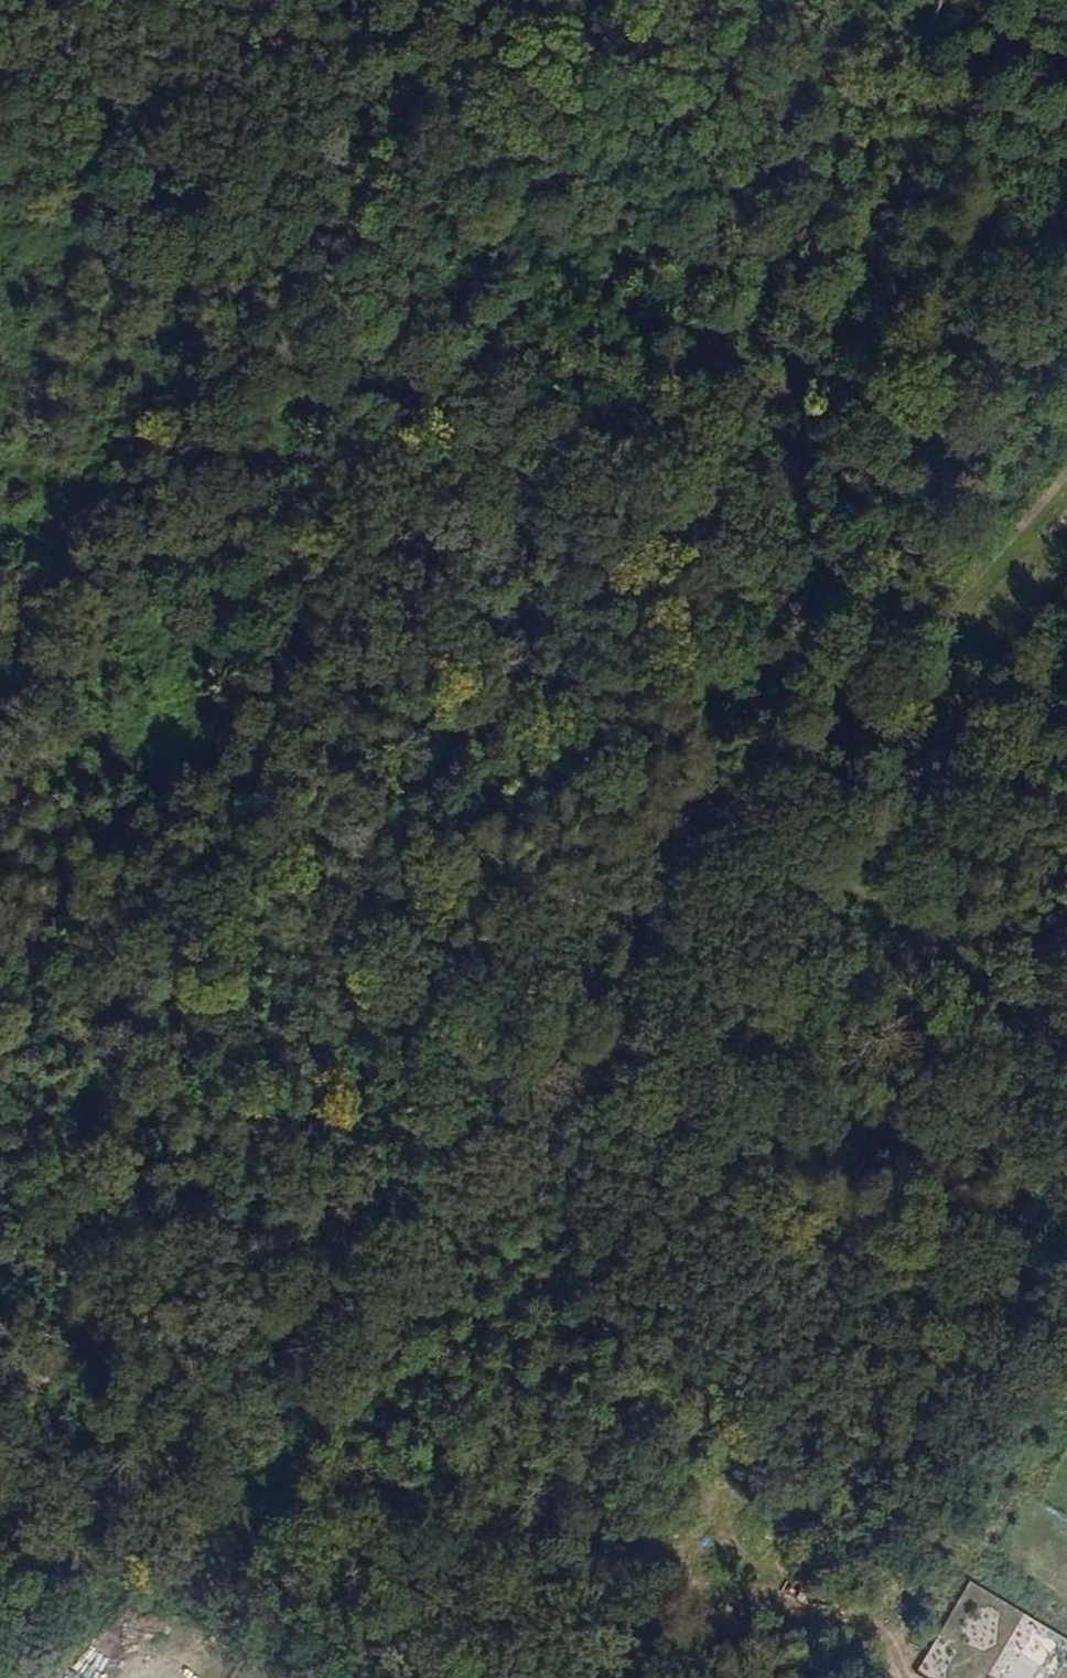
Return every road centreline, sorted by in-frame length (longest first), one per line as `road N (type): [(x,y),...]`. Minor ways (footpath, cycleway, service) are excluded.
road 1 (track): [(1066,748),(843,612),(715,509),(644,497)]

